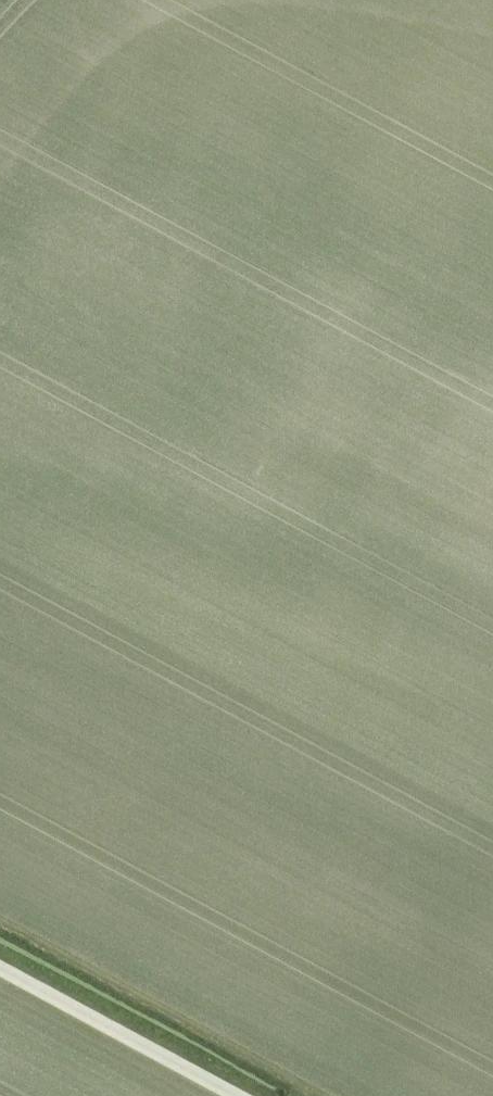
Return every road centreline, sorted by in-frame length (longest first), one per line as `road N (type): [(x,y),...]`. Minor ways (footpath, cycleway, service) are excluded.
road 1 (residential): [(240,1095),(0,966)]

